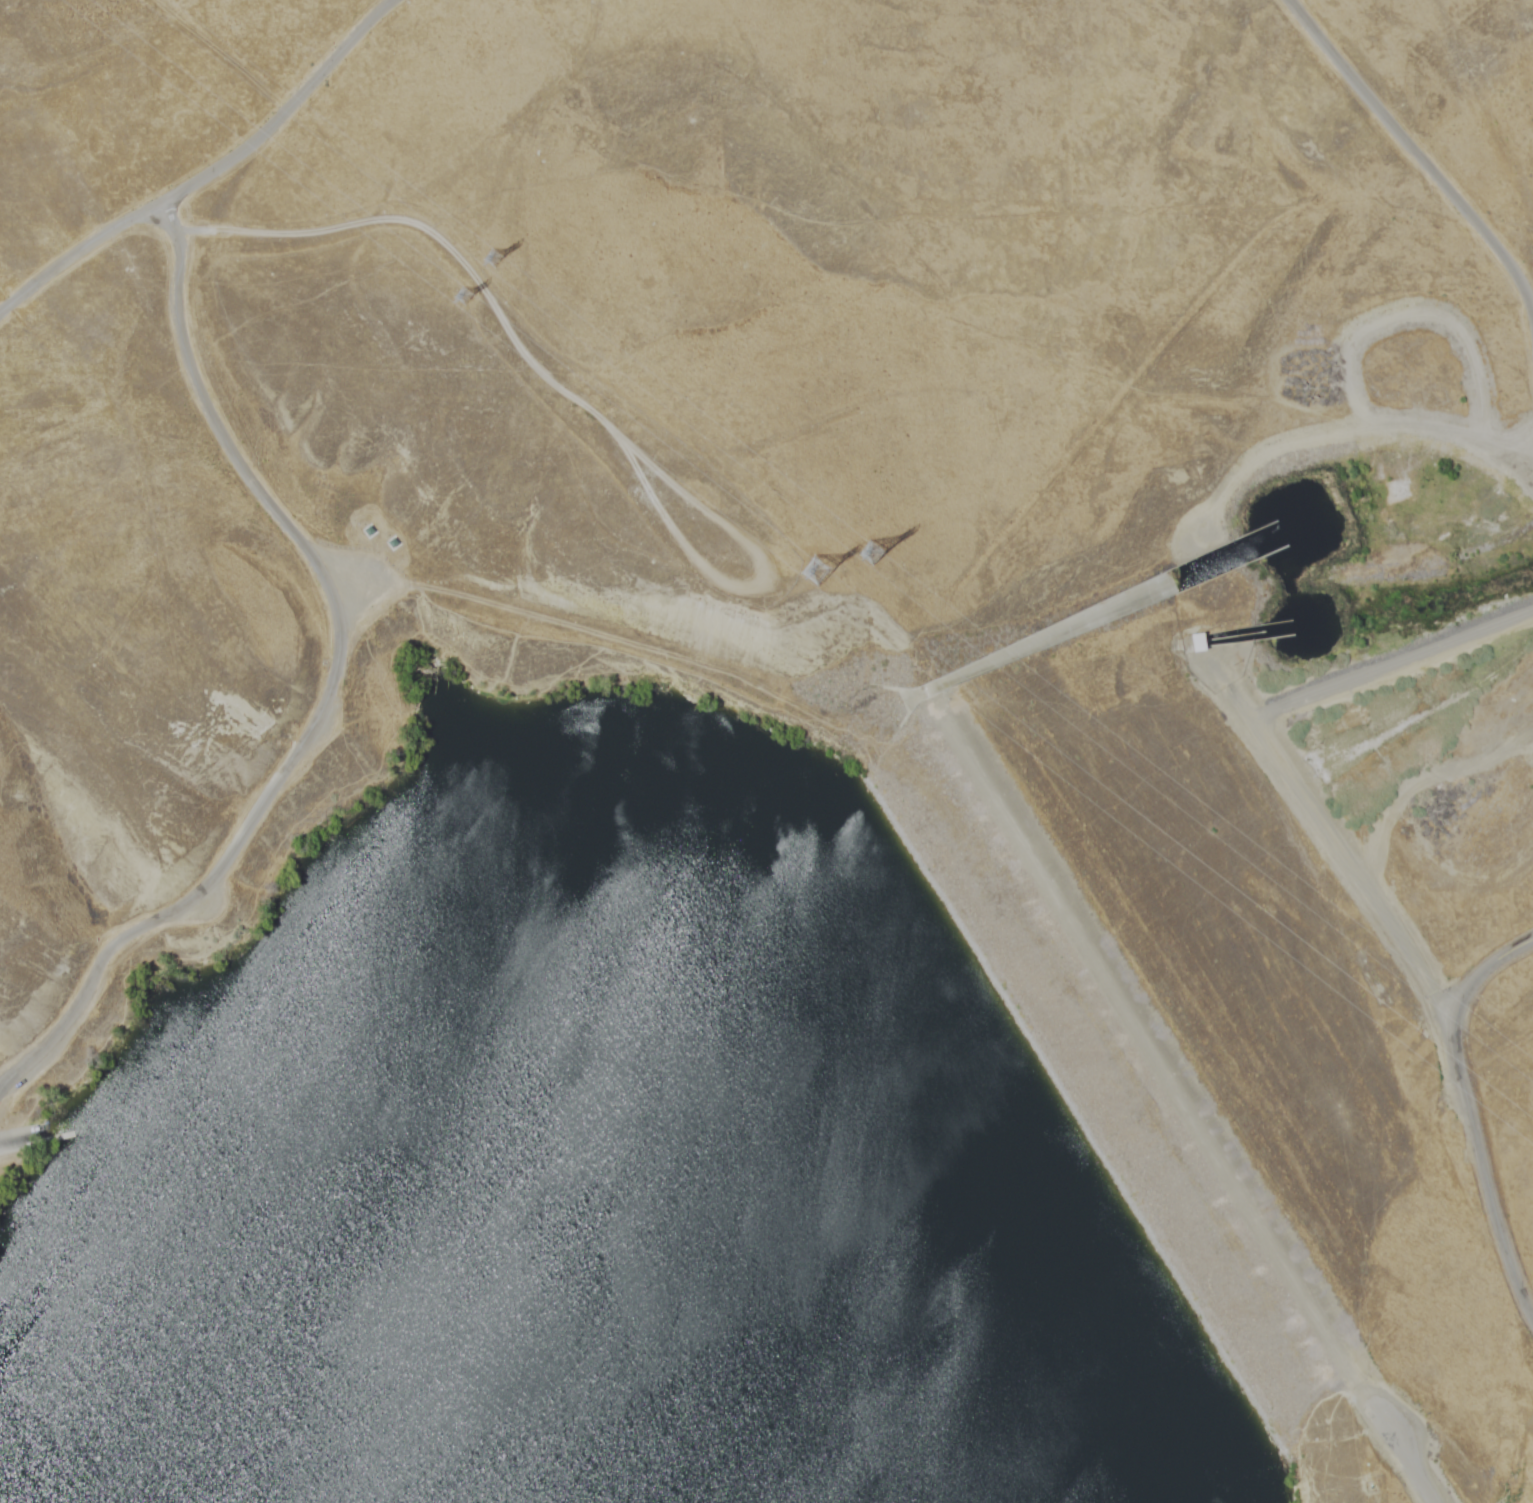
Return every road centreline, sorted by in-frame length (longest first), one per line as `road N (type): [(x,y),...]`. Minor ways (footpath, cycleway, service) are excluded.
road 1 (residential): [(1465,992),(1457,1023),(1469,1112),(1509,1259),(1532,1315)]
road 2 (residential): [(1445,1502),(1379,1397)]

